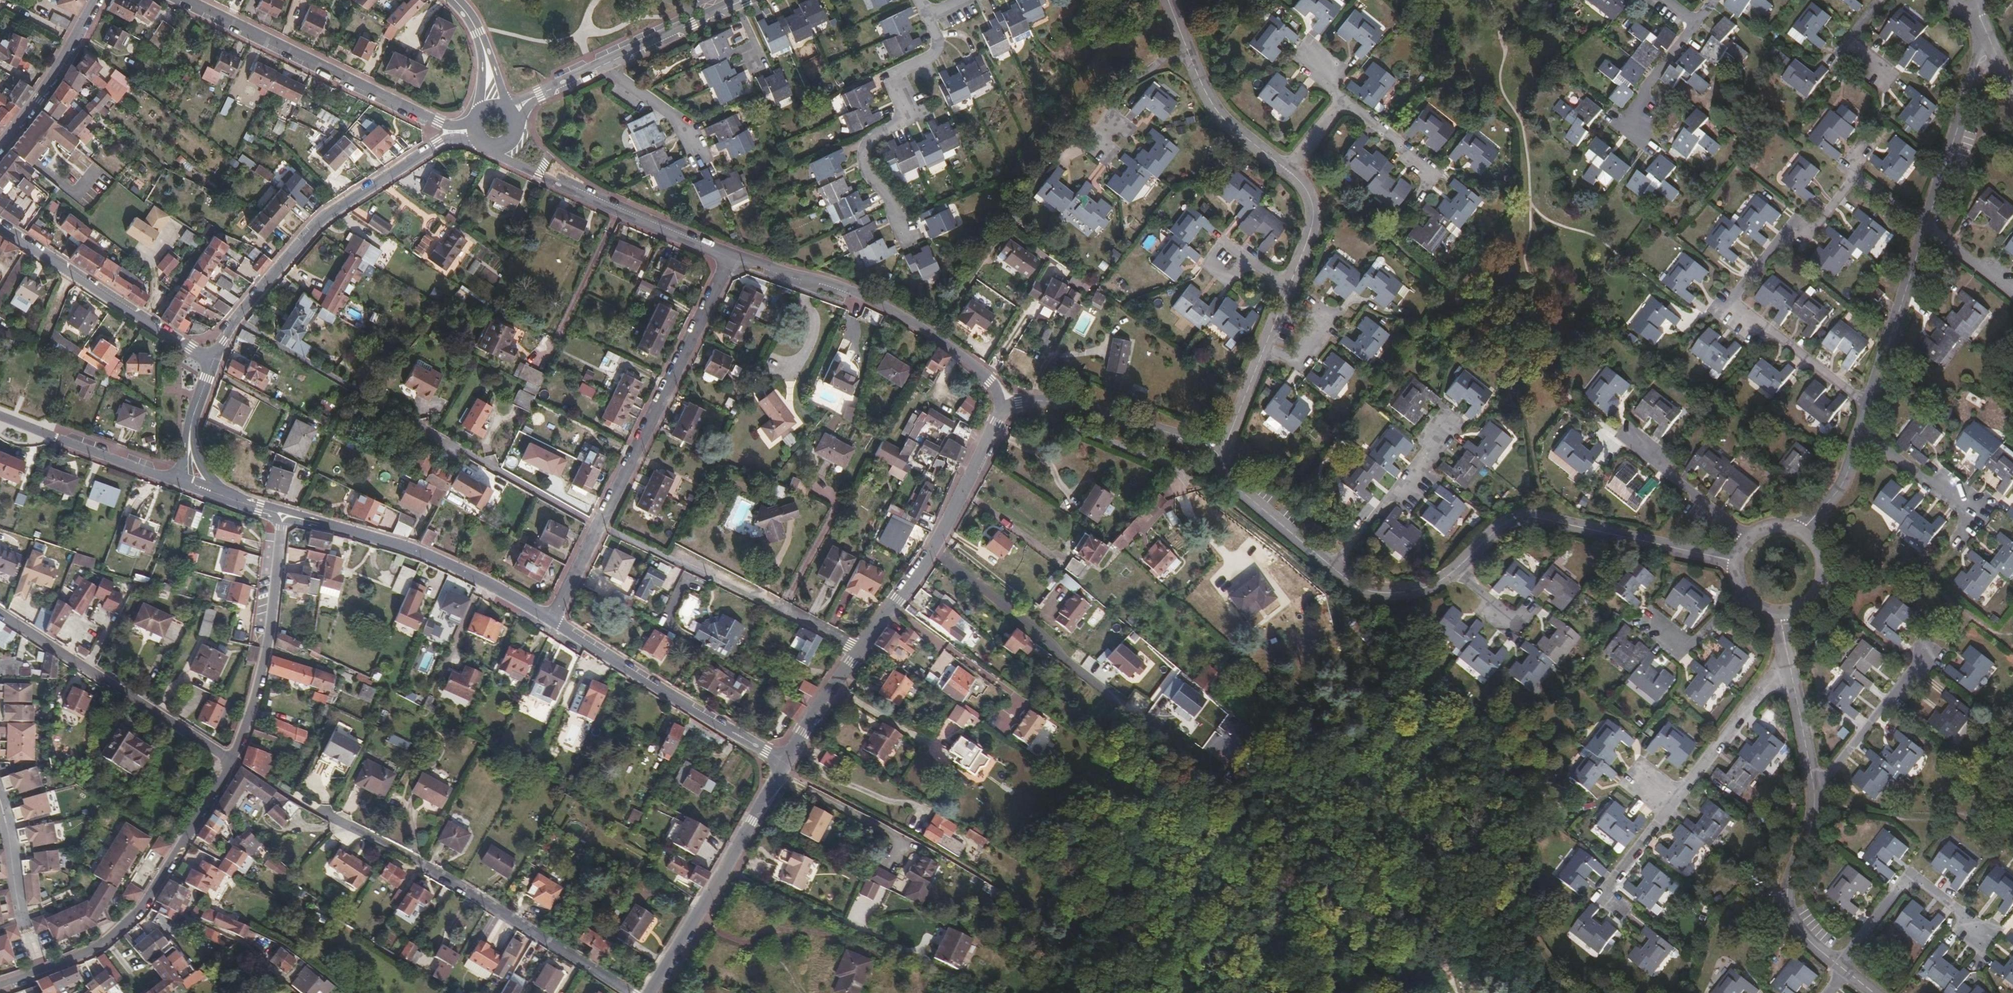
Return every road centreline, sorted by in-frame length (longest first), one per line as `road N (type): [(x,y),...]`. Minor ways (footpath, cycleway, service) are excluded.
road 1 (residential): [(1220,456),(1234,484),(1365,588),(1426,588),(1501,526),(1551,519),(1745,564)]
road 2 (residential): [(1796,535),(1845,478),(1989,41)]
road 3 (residential): [(1173,0),(1212,100),(1306,186),(1319,216),(1220,456)]
road 4 (track): [(785,763),(1181,992)]
road 5 (residential): [(1875,992),(1809,940),(1789,909),(1787,888),(1817,815),(1782,603)]
road 6 (residential): [(599,527),(238,321)]
road 7 (residential): [(334,817),(631,992)]
road 8 (residential): [(736,253),(876,302),(944,342),(990,380),(1006,406)]
road 9 (residential): [(476,122),(439,122),(187,0)]
road 10 (residential): [(238,321),(323,218),(435,144),(477,137)]
road 11 (residential): [(599,527),(736,253)]
road 12 (residential): [(232,761),(143,906),(99,945),(38,968)]
road 13 (residential): [(926,13),(938,39),(932,55),(891,74),(909,116),(868,142),(864,163),(910,237)]
road 14 (residential): [(554,619),(417,549),(282,514)]
road 15 (residential): [(861,649),(599,527)]
road 16 (residential): [(861,649),(934,549),(1006,406)]
road 17 (residential): [(0,612),(232,761)]
road 18 (residential): [(785,763),(554,619)]
road 19 (residential): [(651,992),(785,763)]
road 20 (residential): [(515,113),(540,94),(742,0)]
road 21 (residential): [(282,514),(272,624),(232,761)]
road 22 (residential): [(513,146),(646,222),(736,253)]
road 23 (residential): [(1006,406),(1088,408),(1201,442),(1220,456)]
road 24 (residential): [(180,480),(0,414)]
road 25 (residential): [(0,146),(21,125),(94,0)]
road 26 (residential): [(38,968),(0,802)]
road 27 (residential): [(70,270),(211,361)]
road 28 (residential): [(785,763),(861,649)]

